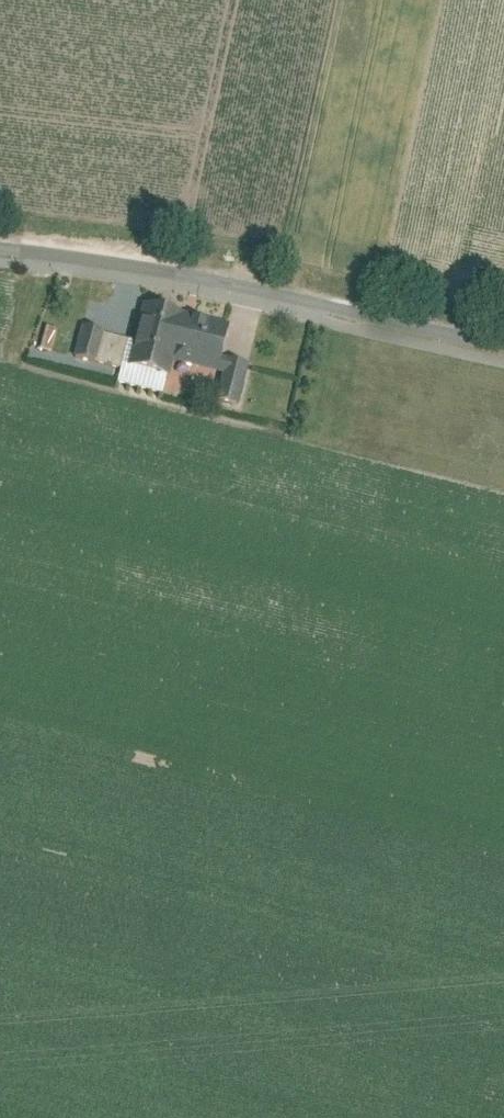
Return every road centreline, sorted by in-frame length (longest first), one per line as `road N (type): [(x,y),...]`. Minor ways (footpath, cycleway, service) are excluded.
road 1 (residential): [(503,345),(238,282),(0,251)]

